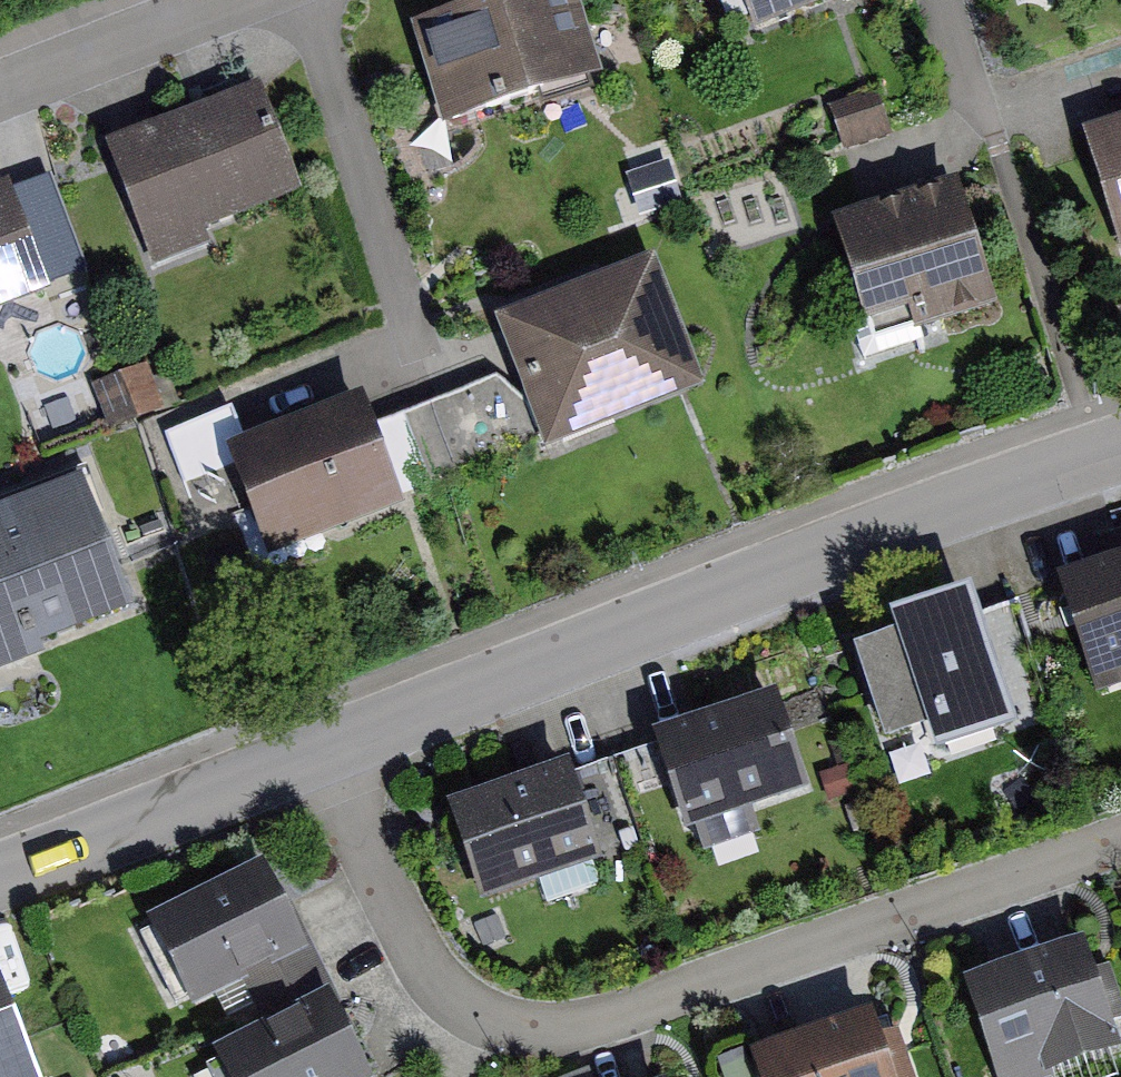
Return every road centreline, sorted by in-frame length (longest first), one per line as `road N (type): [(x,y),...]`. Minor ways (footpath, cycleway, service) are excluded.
road 1 (residential): [(1120,839),(586,1021),(520,1028),(488,1019),(436,981),(324,751)]
road 2 (tertiary): [(1120,447),(919,517),(324,751)]
road 3 (tertiary): [(324,751),(0,877)]
road 4 (residential): [(240,0),(0,93)]

